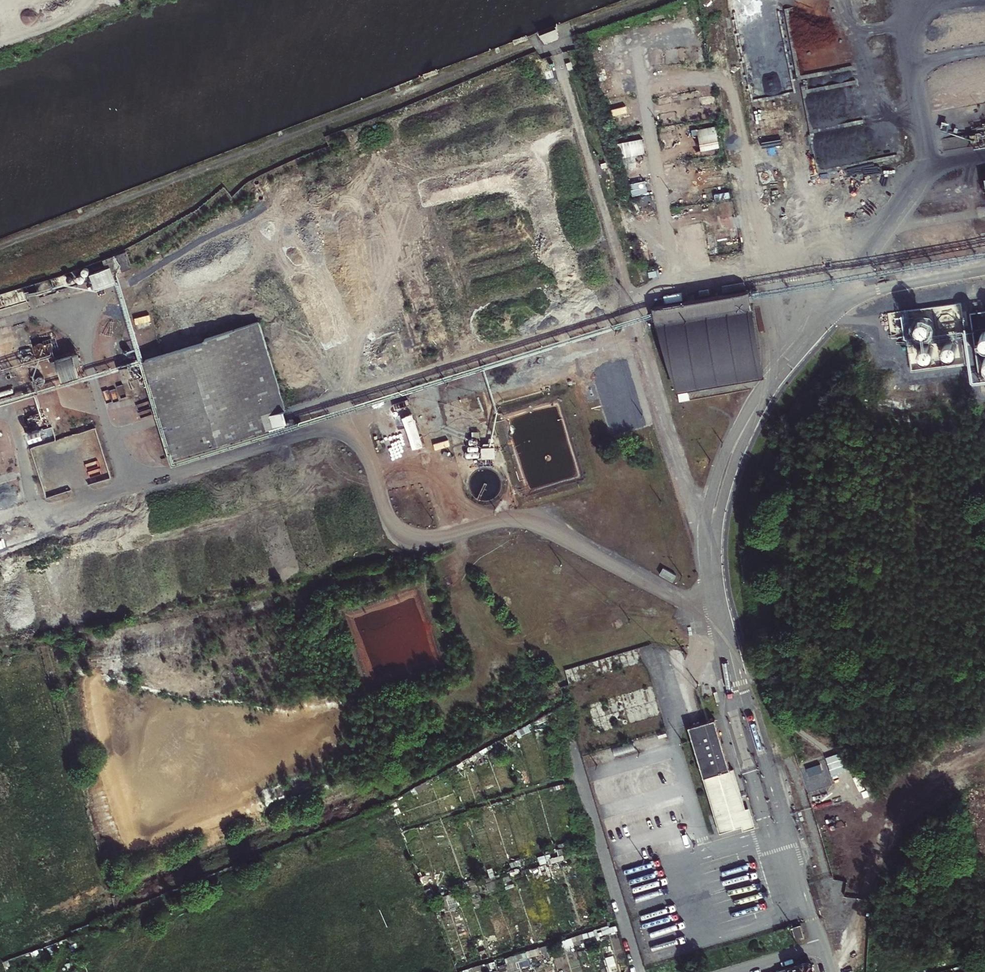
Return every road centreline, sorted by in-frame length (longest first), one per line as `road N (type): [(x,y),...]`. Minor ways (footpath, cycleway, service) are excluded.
road 1 (unclassified): [(739,691),(713,577),(716,501),(746,424),(837,304)]
road 2 (tertiary): [(821,948),(739,691)]

